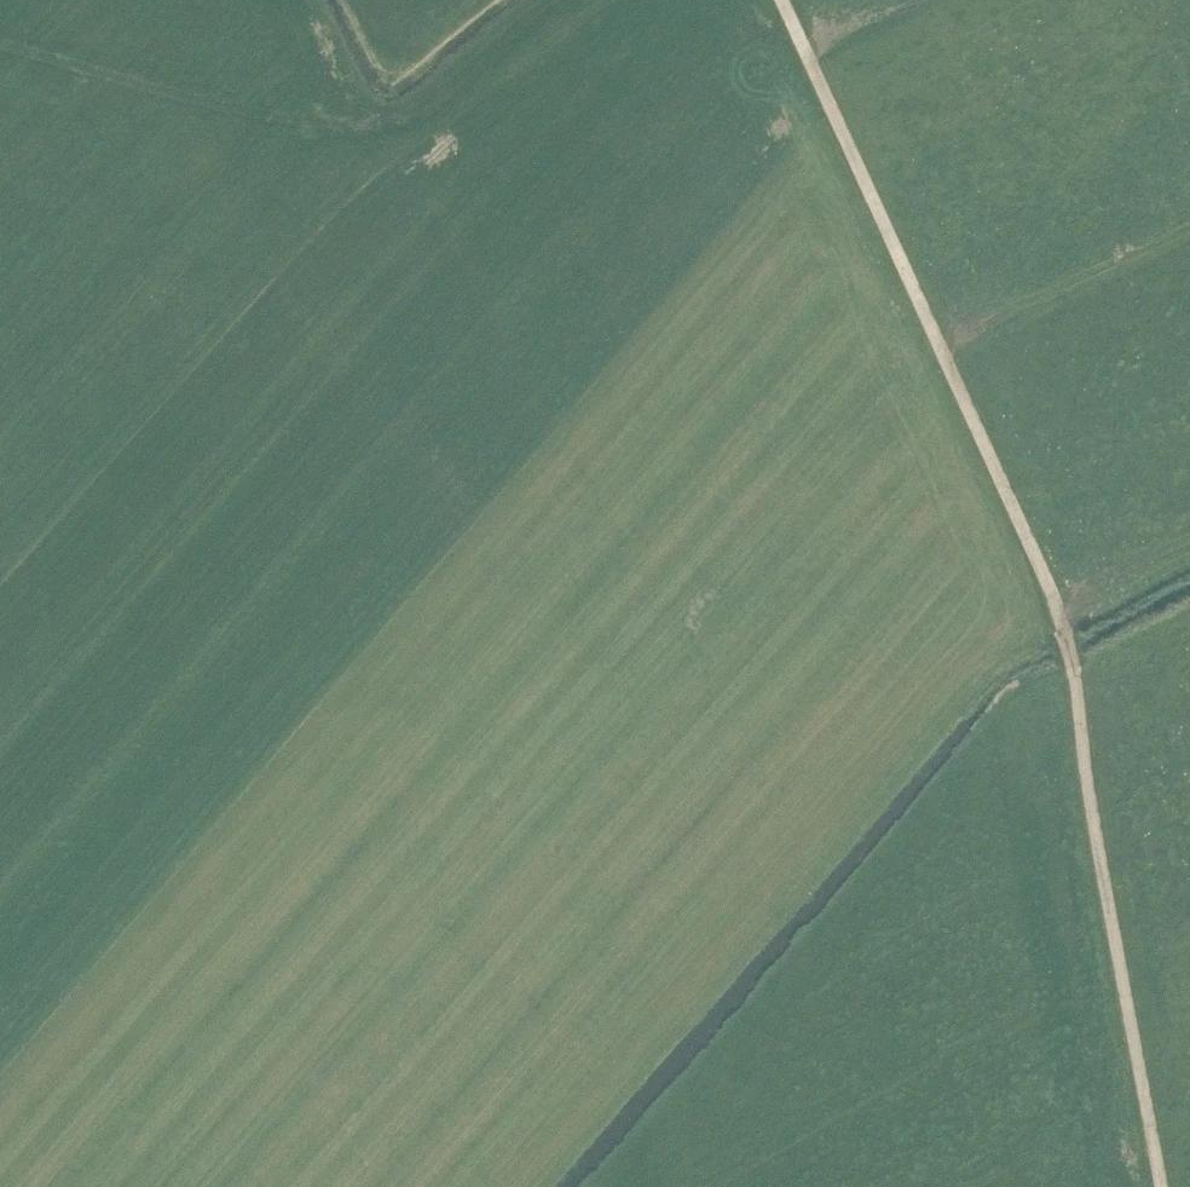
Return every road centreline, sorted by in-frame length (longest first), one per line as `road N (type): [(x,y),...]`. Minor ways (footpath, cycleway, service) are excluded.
road 1 (track): [(1165,1186),(1064,628),(779,0)]

